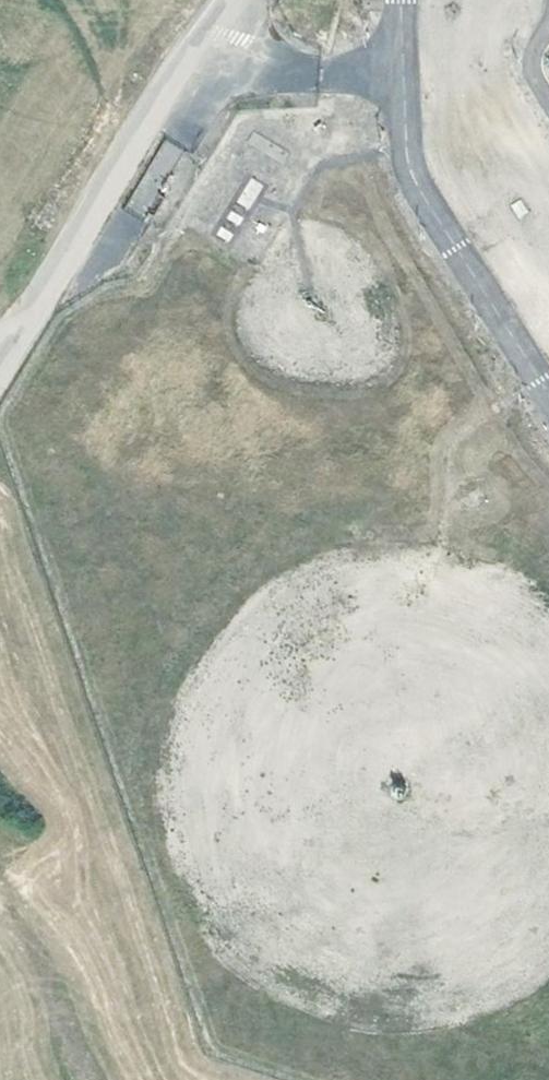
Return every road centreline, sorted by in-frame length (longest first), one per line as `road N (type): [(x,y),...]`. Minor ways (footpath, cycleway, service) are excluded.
road 1 (unclassified): [(0,368),(237,0)]

